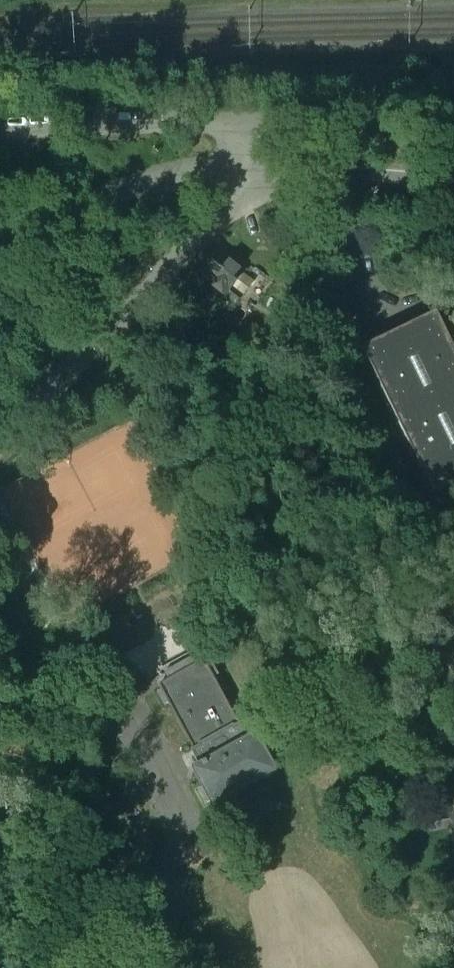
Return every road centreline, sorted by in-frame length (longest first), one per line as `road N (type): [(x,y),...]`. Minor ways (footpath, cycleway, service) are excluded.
road 1 (residential): [(0,730),(112,722),(137,736),(159,770),(175,807),(175,836),(142,967)]
road 2 (unclassified): [(262,175),(0,441)]
road 3 (unclassified): [(0,231),(161,179),(218,169),(262,175)]
road 4 (residential): [(0,129),(249,123)]
road 5 (residential): [(249,123),(453,133)]
road 6 (unclassified): [(262,175),(382,174),(453,187)]

